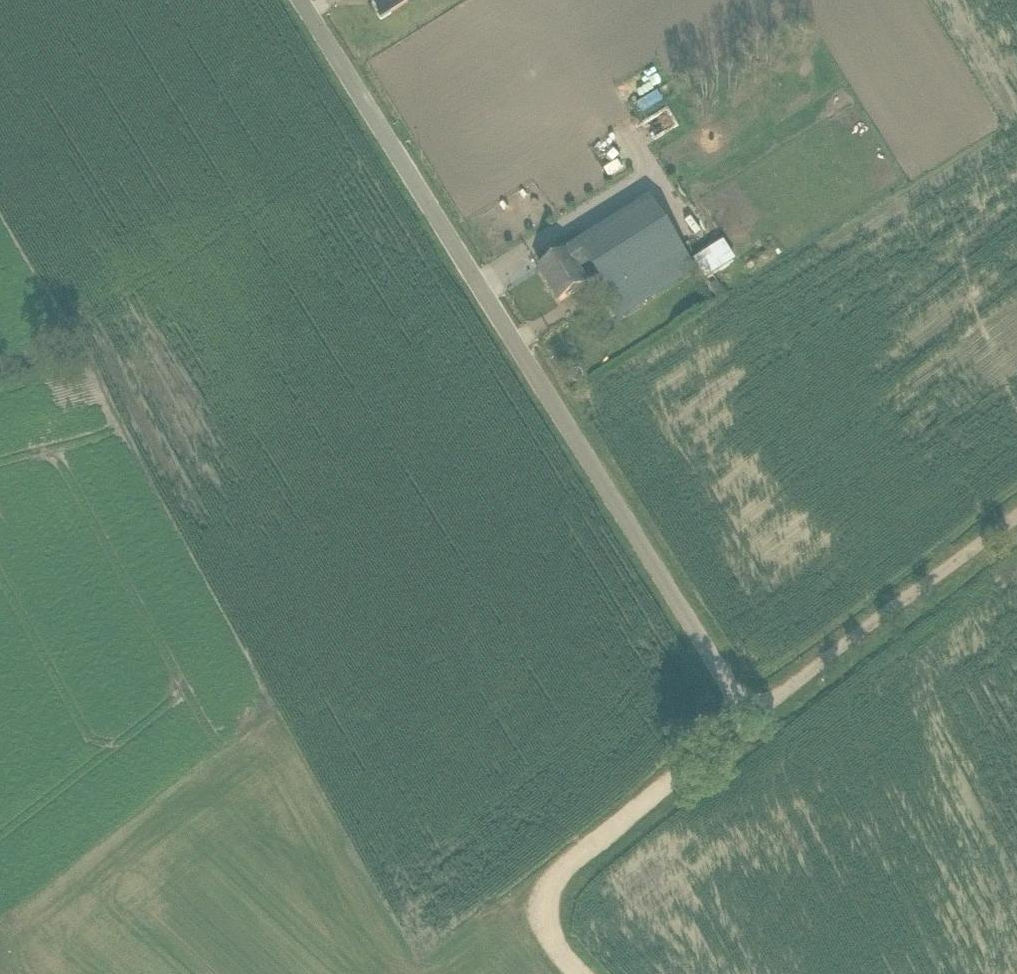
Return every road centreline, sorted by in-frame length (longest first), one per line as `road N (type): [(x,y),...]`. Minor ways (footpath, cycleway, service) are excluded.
road 1 (unclassified): [(302,0),(747,724)]
road 2 (track): [(583,973),(538,926),(532,907),(544,880),(747,724),(1016,494)]

